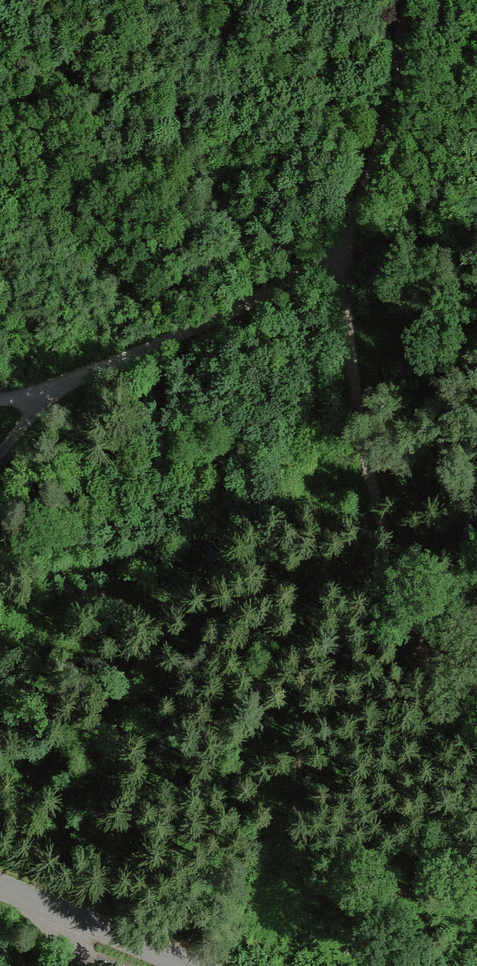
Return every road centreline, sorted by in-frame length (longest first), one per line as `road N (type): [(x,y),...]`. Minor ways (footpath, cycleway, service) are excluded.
road 1 (track): [(0,399),(177,337),(311,267),(360,215),(406,0)]
road 2 (track): [(476,708),(436,663),(355,443),(332,308),(360,215)]
road 3 (unclassified): [(193,965),(0,885)]

